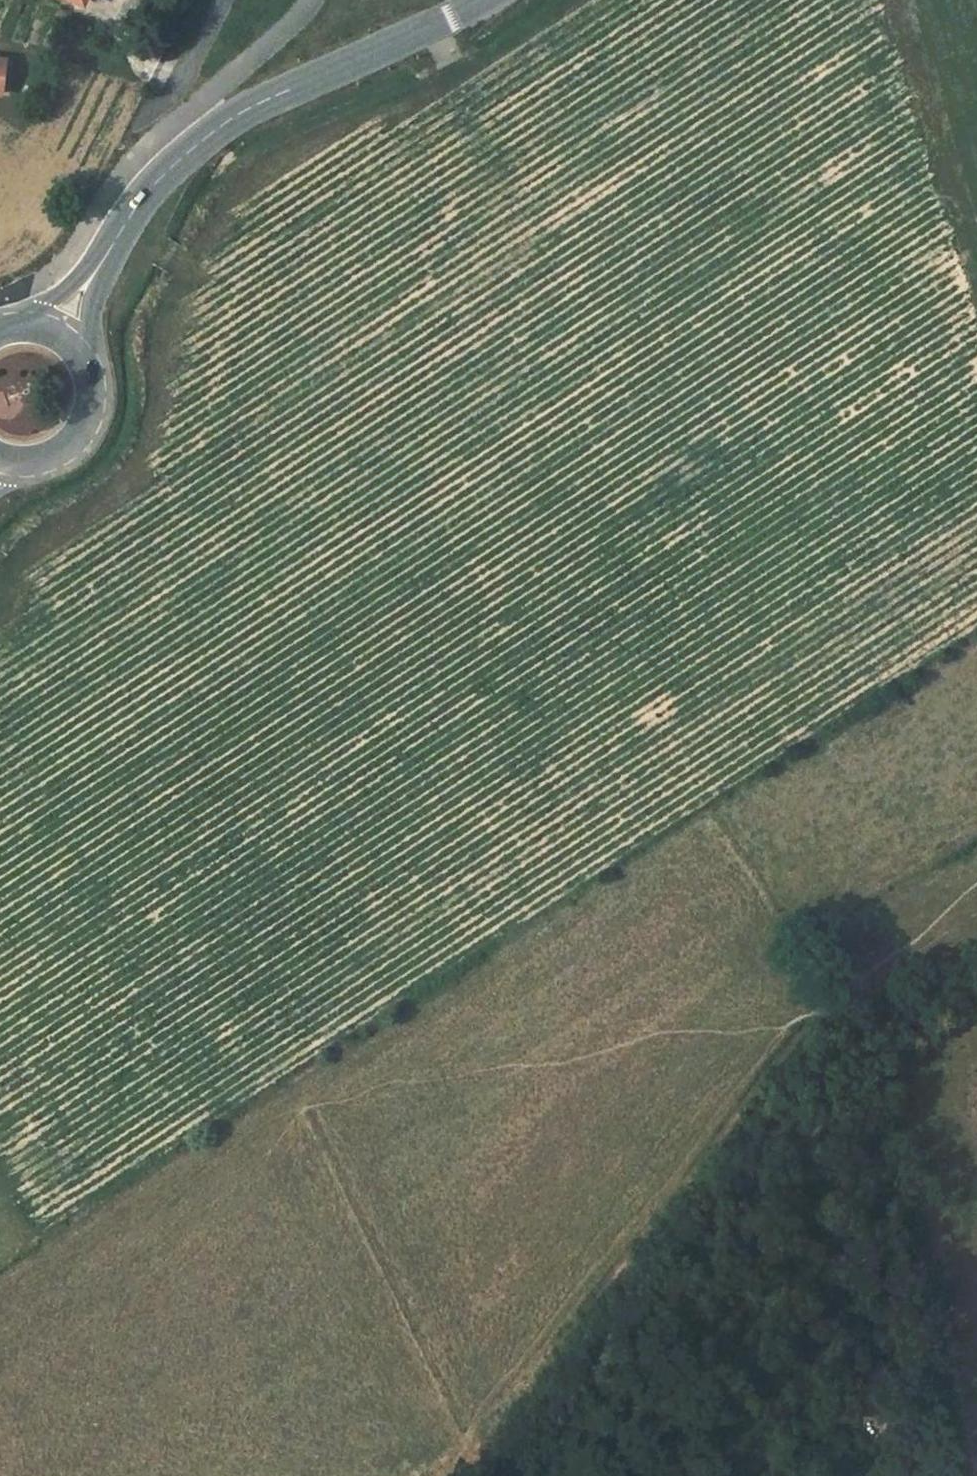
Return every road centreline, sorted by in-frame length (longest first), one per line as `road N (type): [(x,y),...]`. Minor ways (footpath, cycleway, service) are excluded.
road 1 (tertiary): [(98,267),(142,199),(219,126),(481,0)]
road 2 (tertiary): [(8,458),(51,454),(82,423),(87,402),(77,360)]

